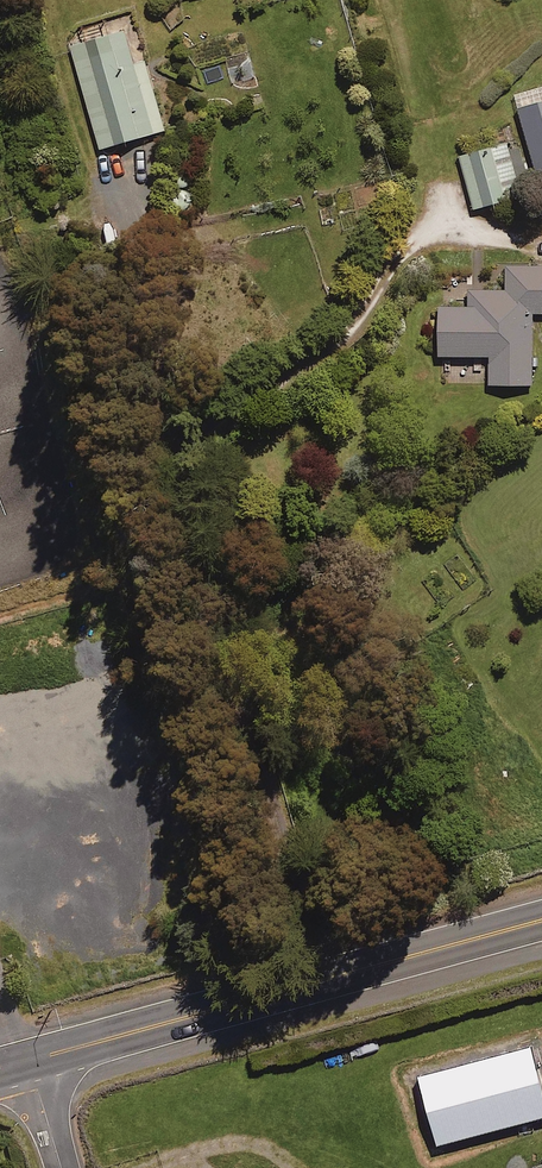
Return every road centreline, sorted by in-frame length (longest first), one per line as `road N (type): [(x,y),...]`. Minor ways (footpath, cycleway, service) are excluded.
road 1 (secondary): [(541,919),(29,1060)]

